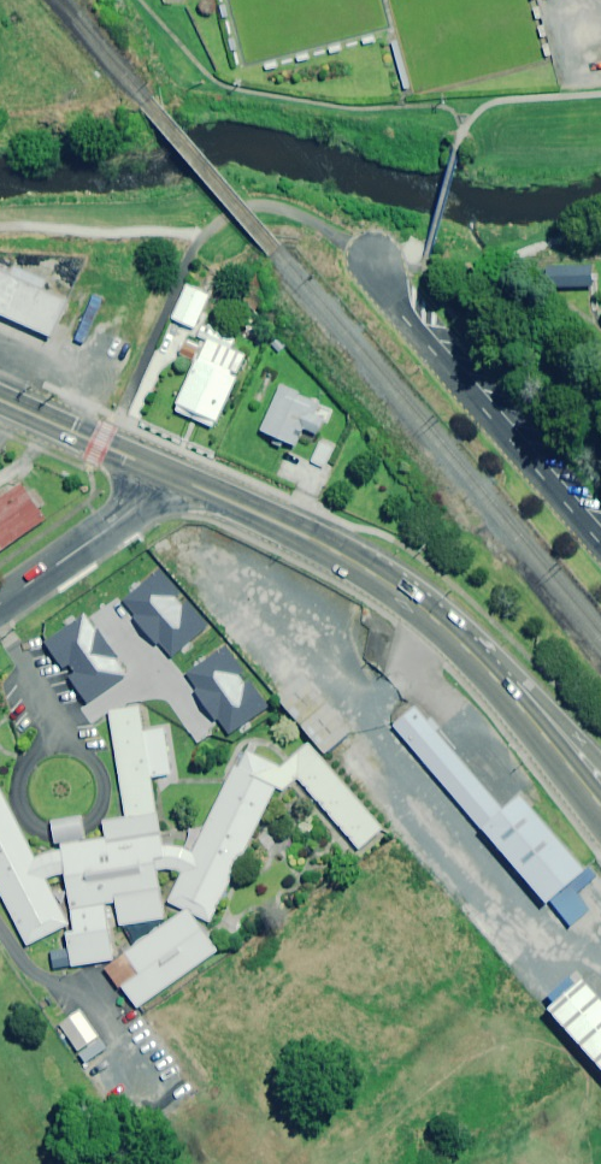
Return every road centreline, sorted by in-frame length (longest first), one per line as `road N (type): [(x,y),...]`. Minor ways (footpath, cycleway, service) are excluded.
road 1 (residential): [(367,254),(405,318),(600,542)]
road 2 (trunk): [(465,656),(350,566),(160,470)]
road 3 (residential): [(0,605),(137,508),(160,470)]
road 4 (trunk): [(600,814),(465,656)]
road 5 (trunk): [(465,656),(540,700),(600,766)]
road 6 (trunk): [(160,470),(0,402)]

